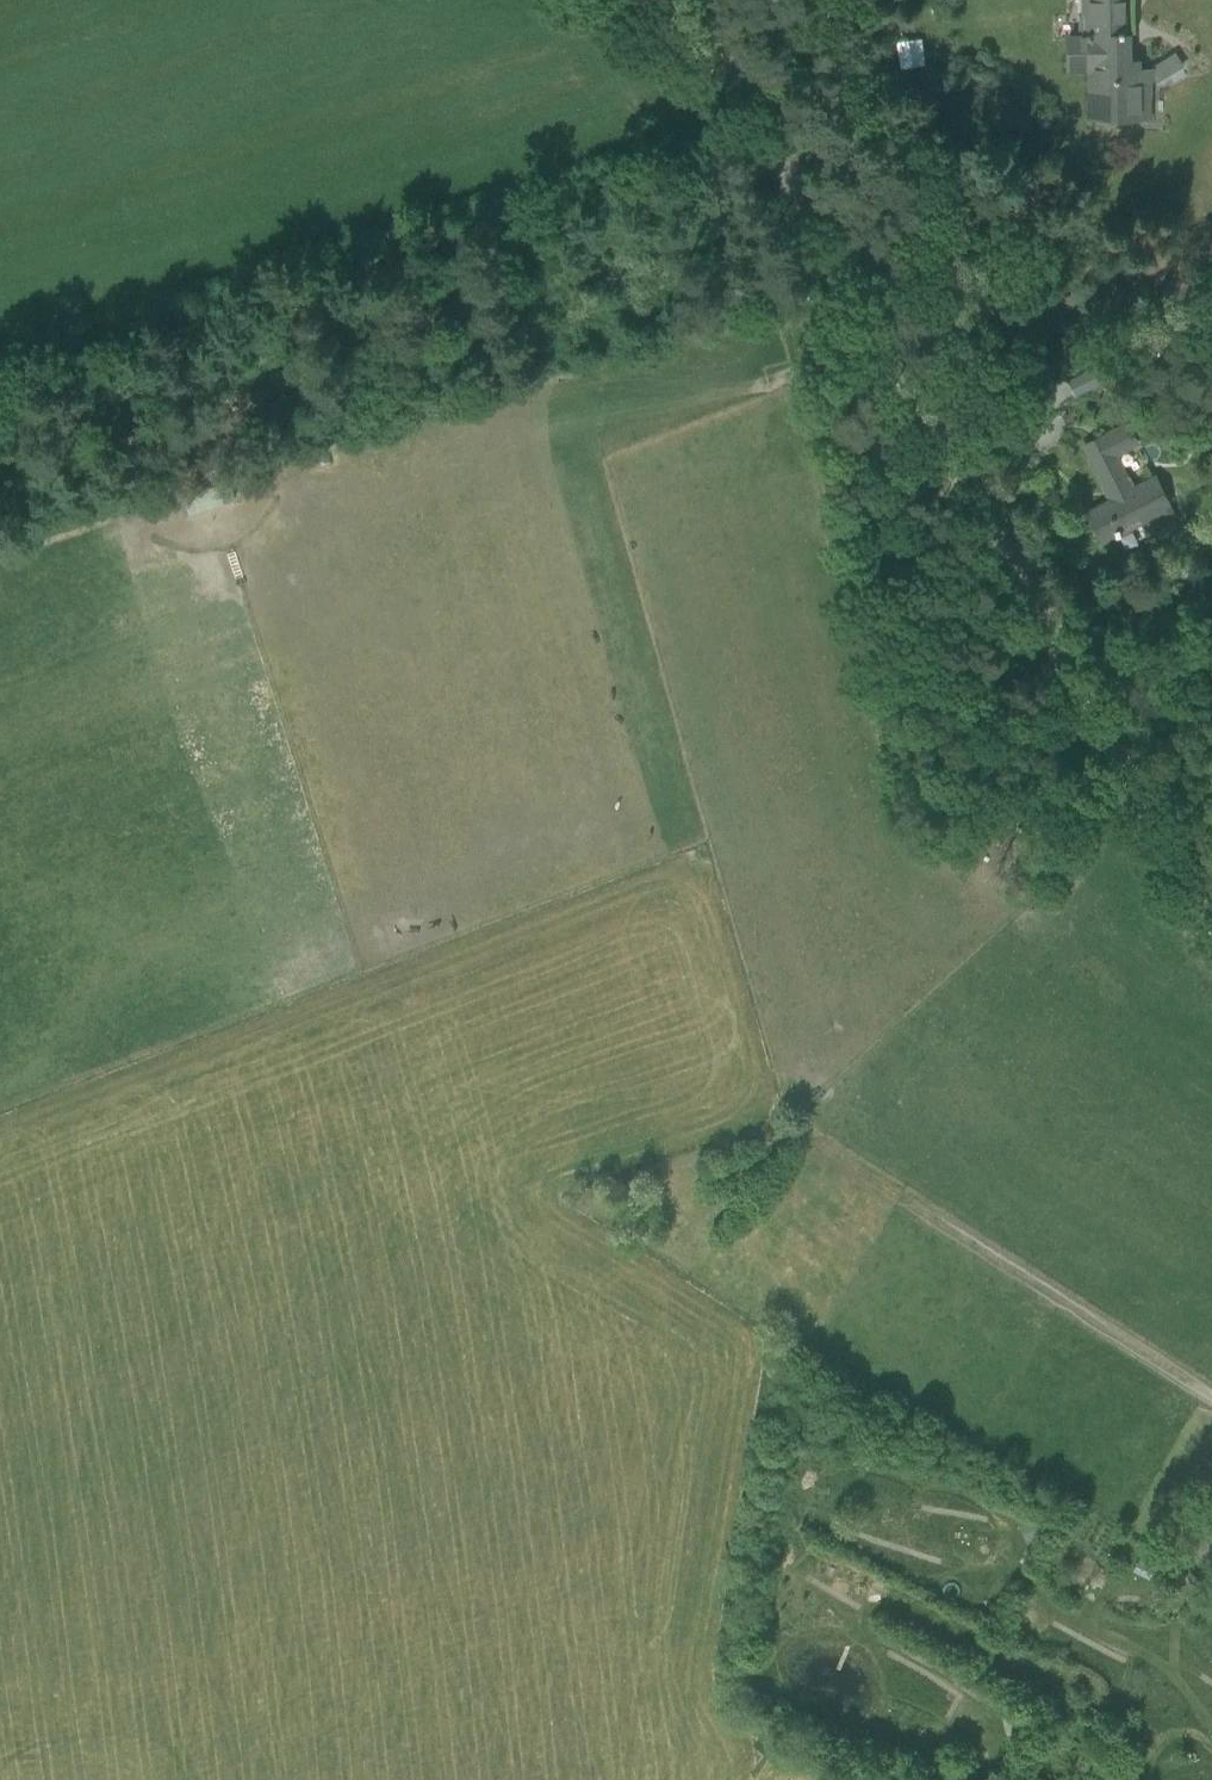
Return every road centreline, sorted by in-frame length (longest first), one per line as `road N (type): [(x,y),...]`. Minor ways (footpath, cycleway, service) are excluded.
road 1 (unclassified): [(1211,946),(1182,909),(762,130),(702,52),(646,0)]

